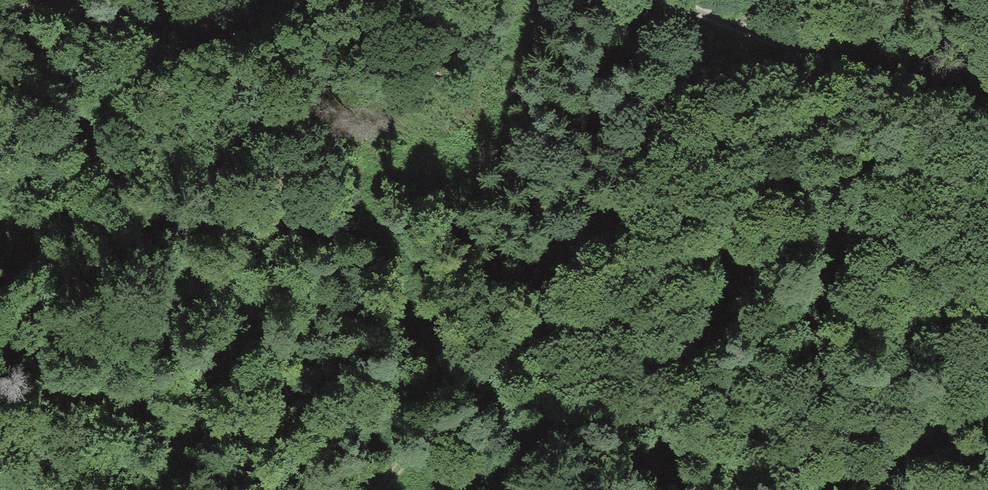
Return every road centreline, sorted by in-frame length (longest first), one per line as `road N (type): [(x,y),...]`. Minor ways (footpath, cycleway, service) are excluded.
road 1 (track): [(676,0),(749,31),(540,303),(374,489)]
road 2 (track): [(0,12),(221,20),(290,0)]
road 3 (track): [(987,117),(749,31)]

